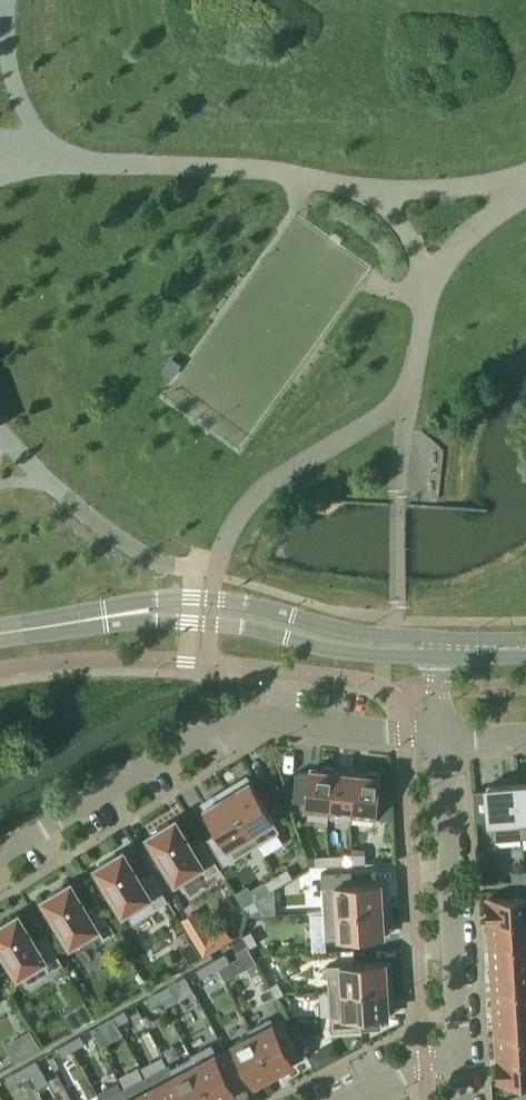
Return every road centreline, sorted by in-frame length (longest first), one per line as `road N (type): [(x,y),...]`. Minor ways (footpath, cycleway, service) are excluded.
road 1 (residential): [(406,738),(226,716),(0,854)]
road 2 (tertiary): [(0,634),(154,608),(211,610),(384,646)]
road 3 (residential): [(462,1042),(446,739)]
road 4 (residential): [(462,1042),(350,1099)]

